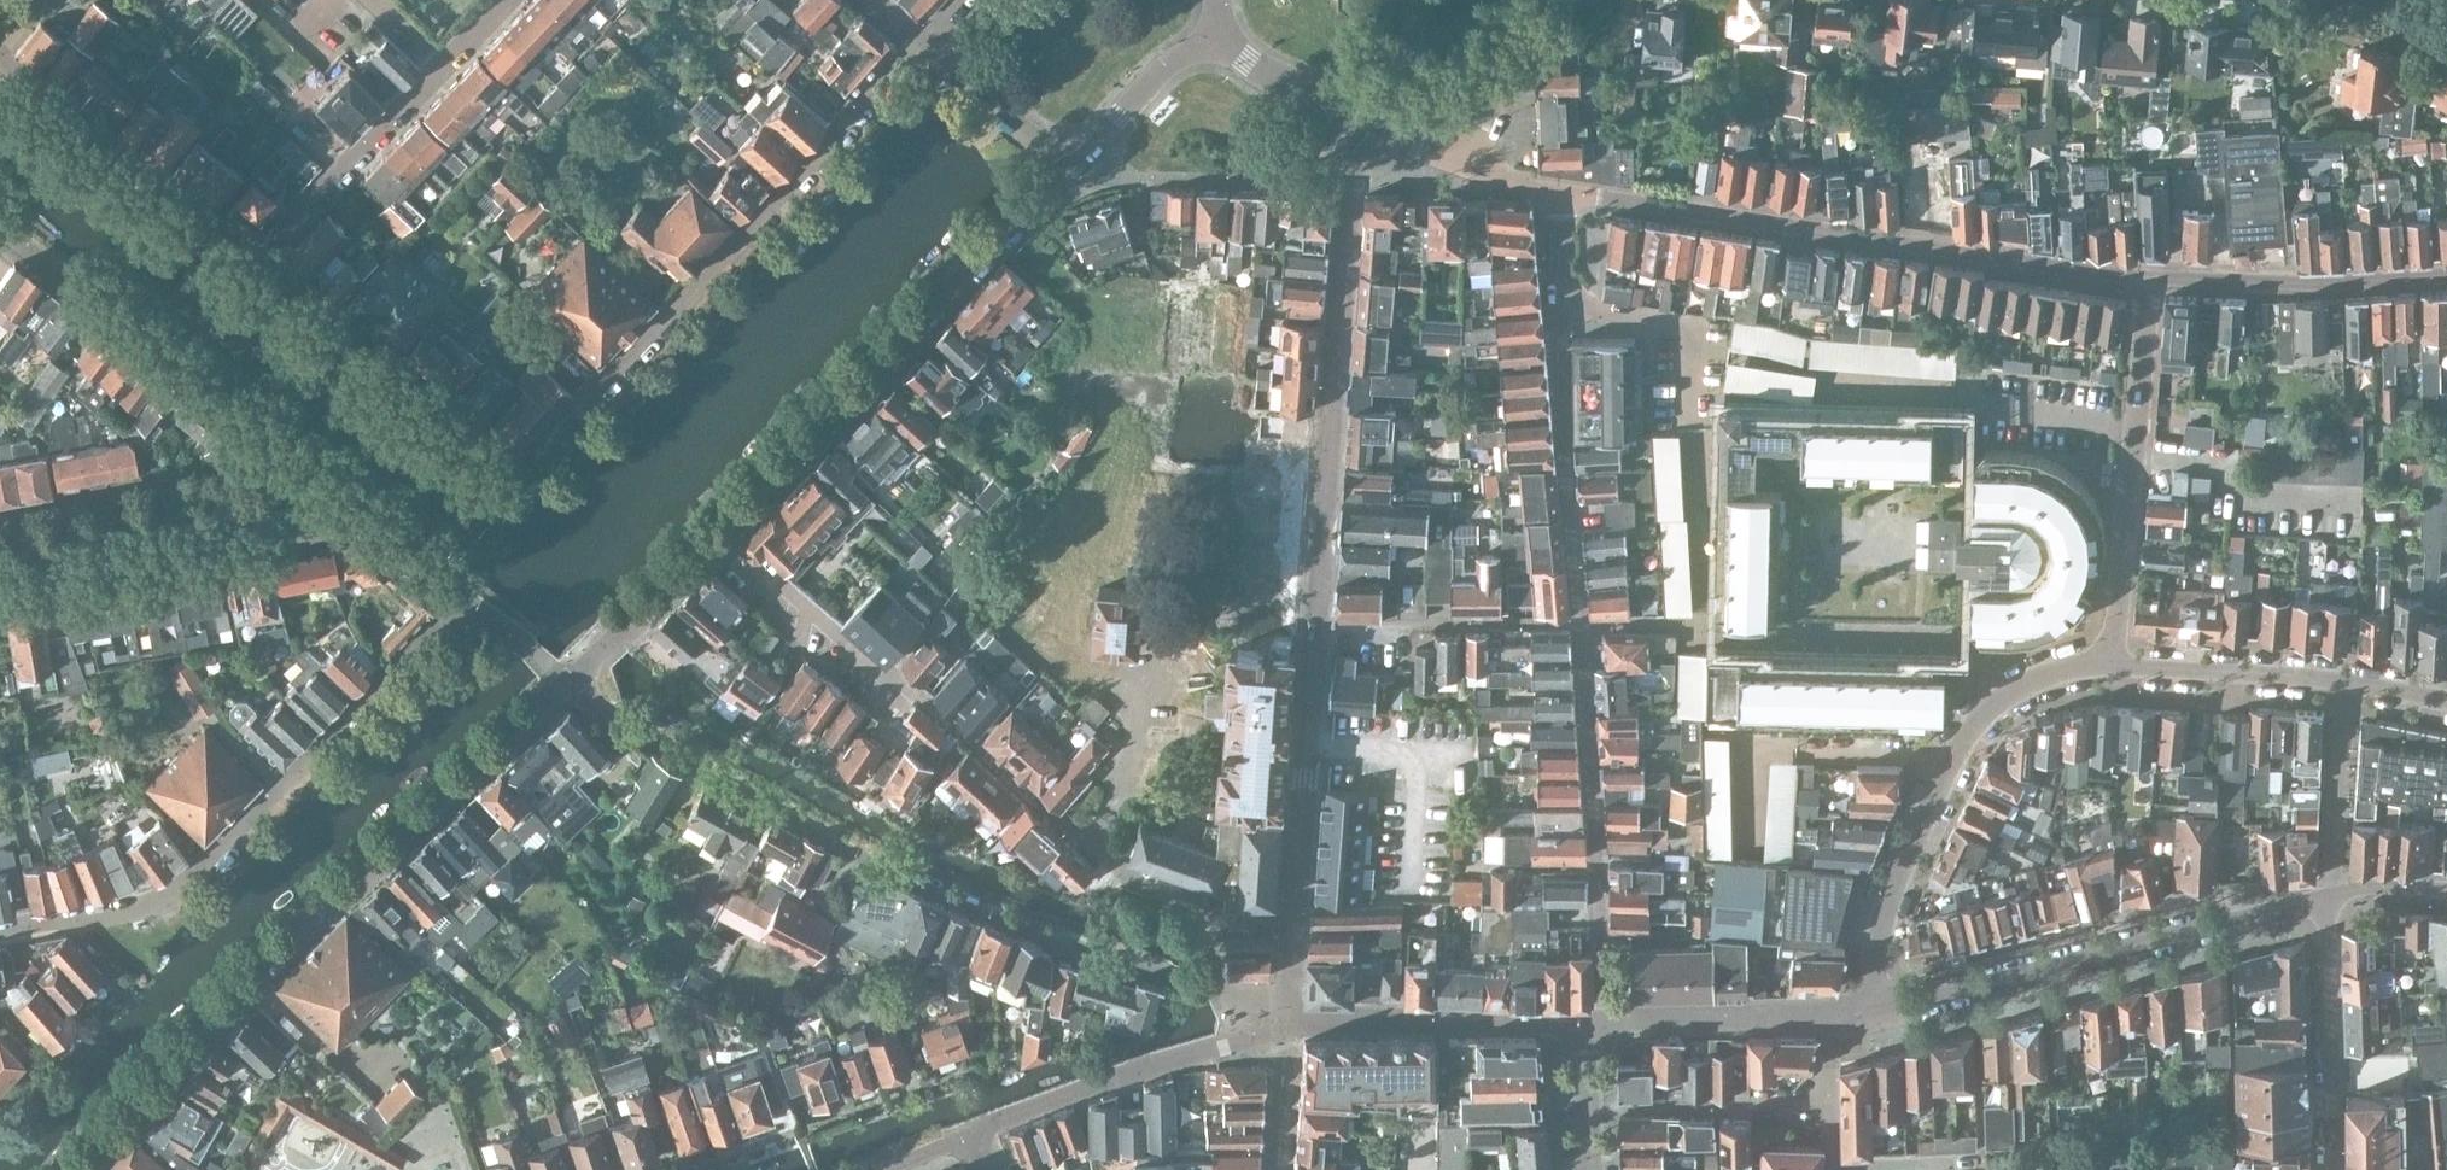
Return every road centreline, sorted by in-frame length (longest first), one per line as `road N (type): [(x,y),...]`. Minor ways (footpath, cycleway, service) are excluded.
road 1 (tertiary): [(1287,1018),(1355,132)]
road 2 (residential): [(1224,989),(1100,958),(859,860),(569,687)]
road 3 (residential): [(84,1169),(246,995),(569,687)]
road 4 (residential): [(1556,196),(1756,216),(2149,278)]
road 5 (residential): [(0,933),(116,915),(181,890),(468,603)]
road 6 (residential): [(535,460),(699,273),(924,41)]
road 7 (residential): [(719,541),(912,345),(1067,163)]
road 8 (residential): [(1861,1013),(2329,894)]
road 9 (residential): [(2112,666),(2027,684),(1966,731),(1928,798),(1883,921),(1861,1013)]
road 10 (residential): [(1277,1019),(1222,1047),(1115,1073),(884,1169)]
road 11 (residential): [(2112,666),(2149,278)]
road 12 (residential): [(287,460),(0,231)]
road 13 (residential): [(0,595),(282,541),(354,516)]
road 14 (residential): [(258,261),(505,0)]
road 15 (residential): [(535,460),(523,464),(258,261)]
road 16 (residential): [(1592,1109),(1836,1110),(1830,1014)]
road 17 (residential): [(258,261),(0,57)]
road 18 (tertiary): [(1287,1018),(1588,1023)]
road 19 (residential): [(2149,278),(2446,274)]
road 20 (residential): [(0,511),(287,460)]
road 21 (residential): [(1588,1023),(1830,1014)]
road 22 (residential): [(2343,682),(2112,666)]
road 23 (residential): [(1224,989),(1214,911),(1138,881),(1090,841)]
road 24 (residential): [(892,676),(719,541)]
road 25 (residential): [(2329,894),(2343,682)]
road 26 (residential): [(569,687),(719,541)]
road 27 (residential): [(1067,163),(1158,72),(1218,29)]
road 28 (residential): [(1585,0),(1517,64),(1478,163)]
road 29 (residential): [(1067,163),(924,41)]
road 30 (tertiary): [(1355,132),(1316,95),(1218,29)]
road 31 (residential): [(468,603),(354,516)]
road 32 (residential): [(569,687),(521,639),(468,603)]
road 33 (residential): [(1478,163),(1355,132)]

